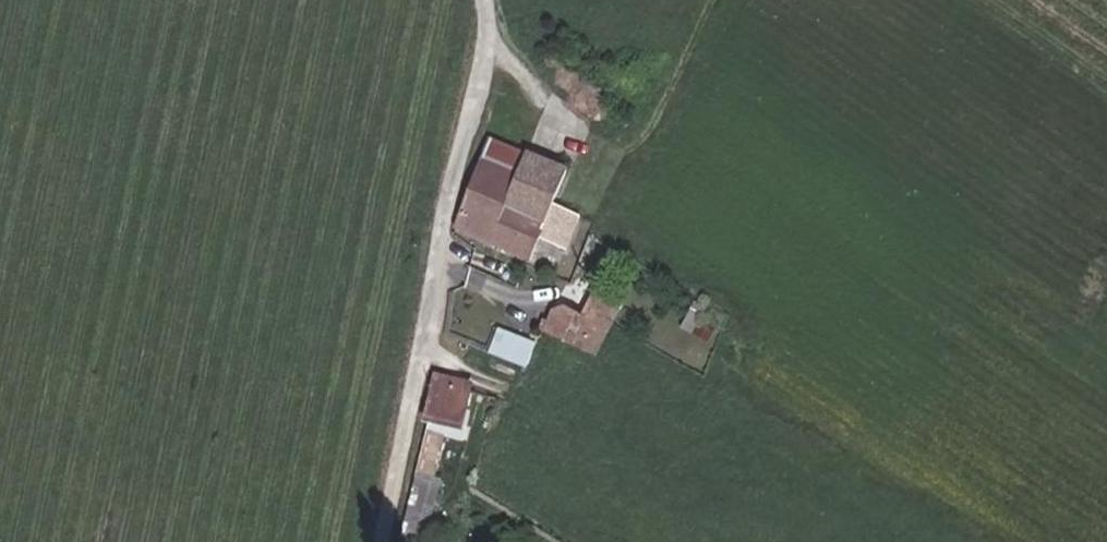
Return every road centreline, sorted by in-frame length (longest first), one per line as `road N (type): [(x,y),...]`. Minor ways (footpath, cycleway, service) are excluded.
road 1 (unclassified): [(482,0),(473,99),(380,541)]

